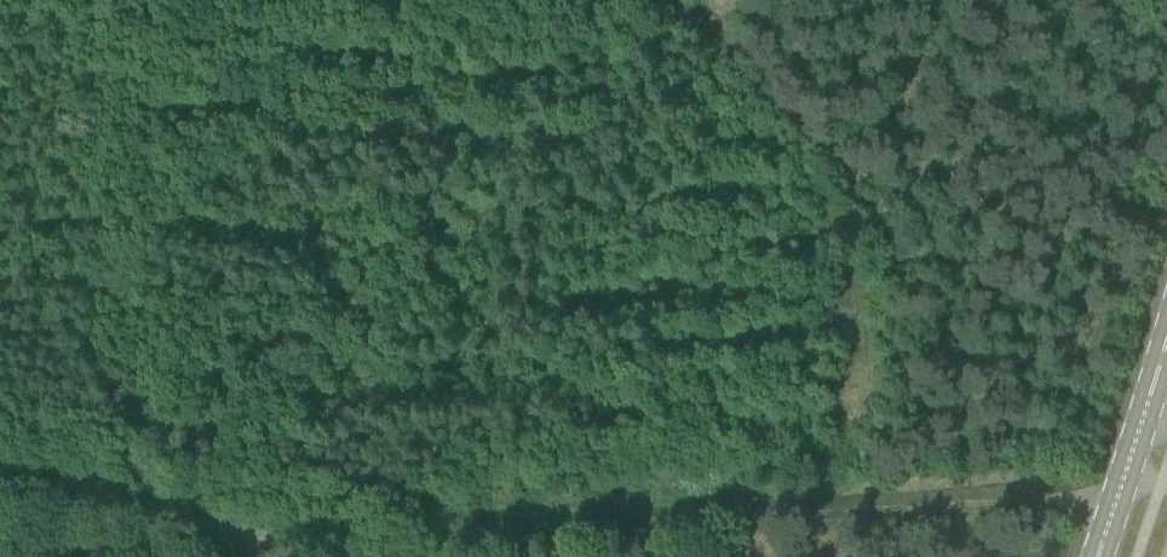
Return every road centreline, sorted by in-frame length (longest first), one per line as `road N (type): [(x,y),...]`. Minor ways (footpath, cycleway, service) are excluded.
road 1 (track): [(416,556),(444,540),(525,527),(1166,487)]
road 2 (unclassified): [(333,556),(193,519),(0,497)]
road 3 (primary): [(1096,556),(1166,342)]

